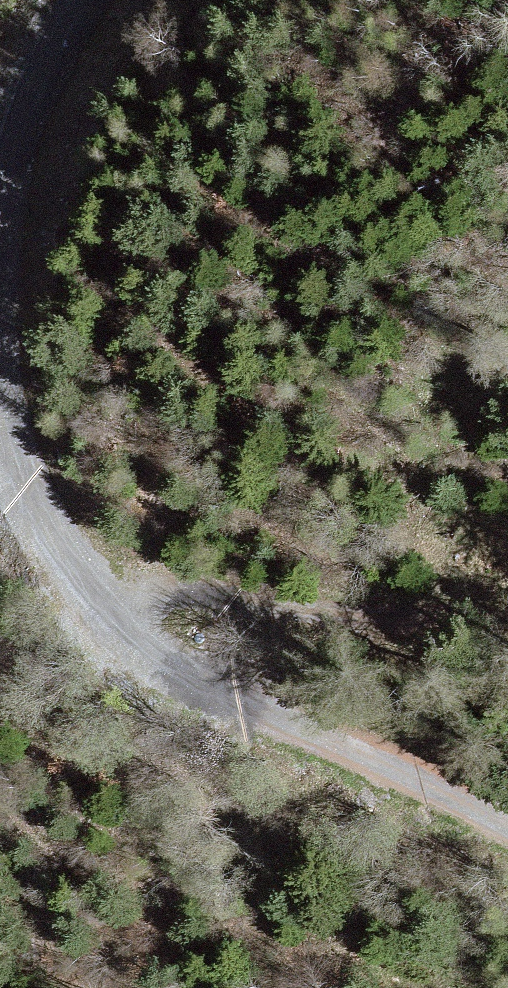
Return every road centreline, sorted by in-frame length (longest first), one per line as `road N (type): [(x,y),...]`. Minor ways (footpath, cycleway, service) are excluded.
road 1 (track): [(0,381),(14,478),(84,607),(267,720),(507,836)]
road 2 (track): [(121,630),(147,607),(186,594),(347,617),(507,622)]
road 3 (track): [(92,0),(0,193)]

